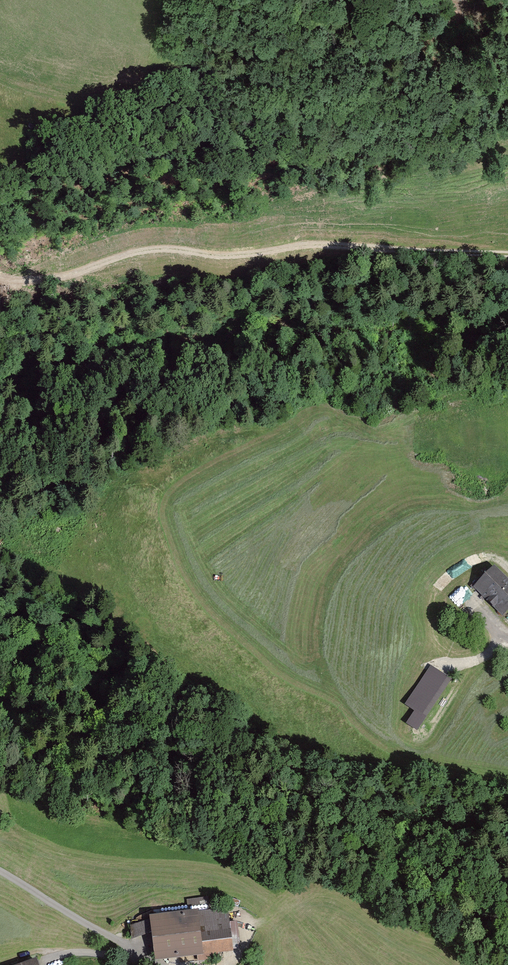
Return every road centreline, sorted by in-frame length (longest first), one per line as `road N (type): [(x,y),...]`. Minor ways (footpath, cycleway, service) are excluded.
road 1 (track): [(507,250),(323,243),(218,256),(157,246),(31,283),(0,283)]
road 2 (track): [(439,0),(243,64),(79,98),(0,78)]

